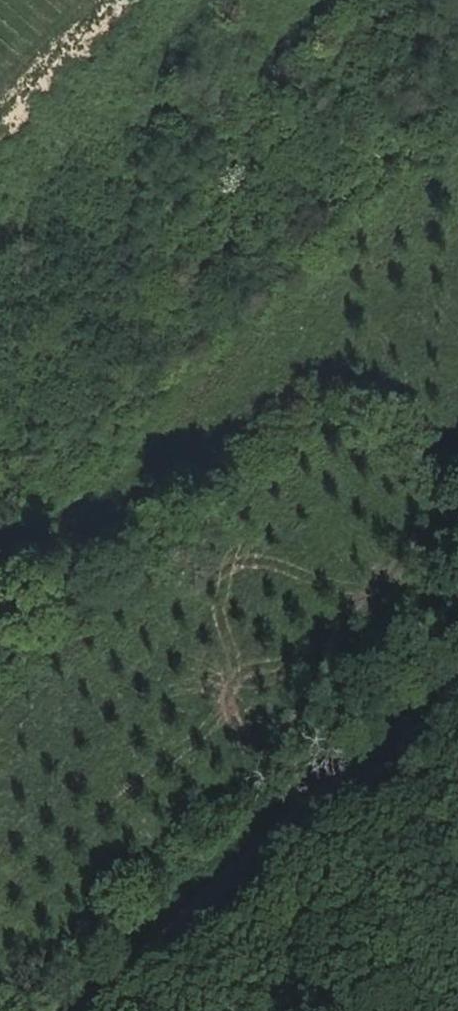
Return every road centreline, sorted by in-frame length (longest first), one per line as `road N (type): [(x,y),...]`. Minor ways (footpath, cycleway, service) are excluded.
road 1 (tertiary): [(457,666),(341,763),(102,1010)]

